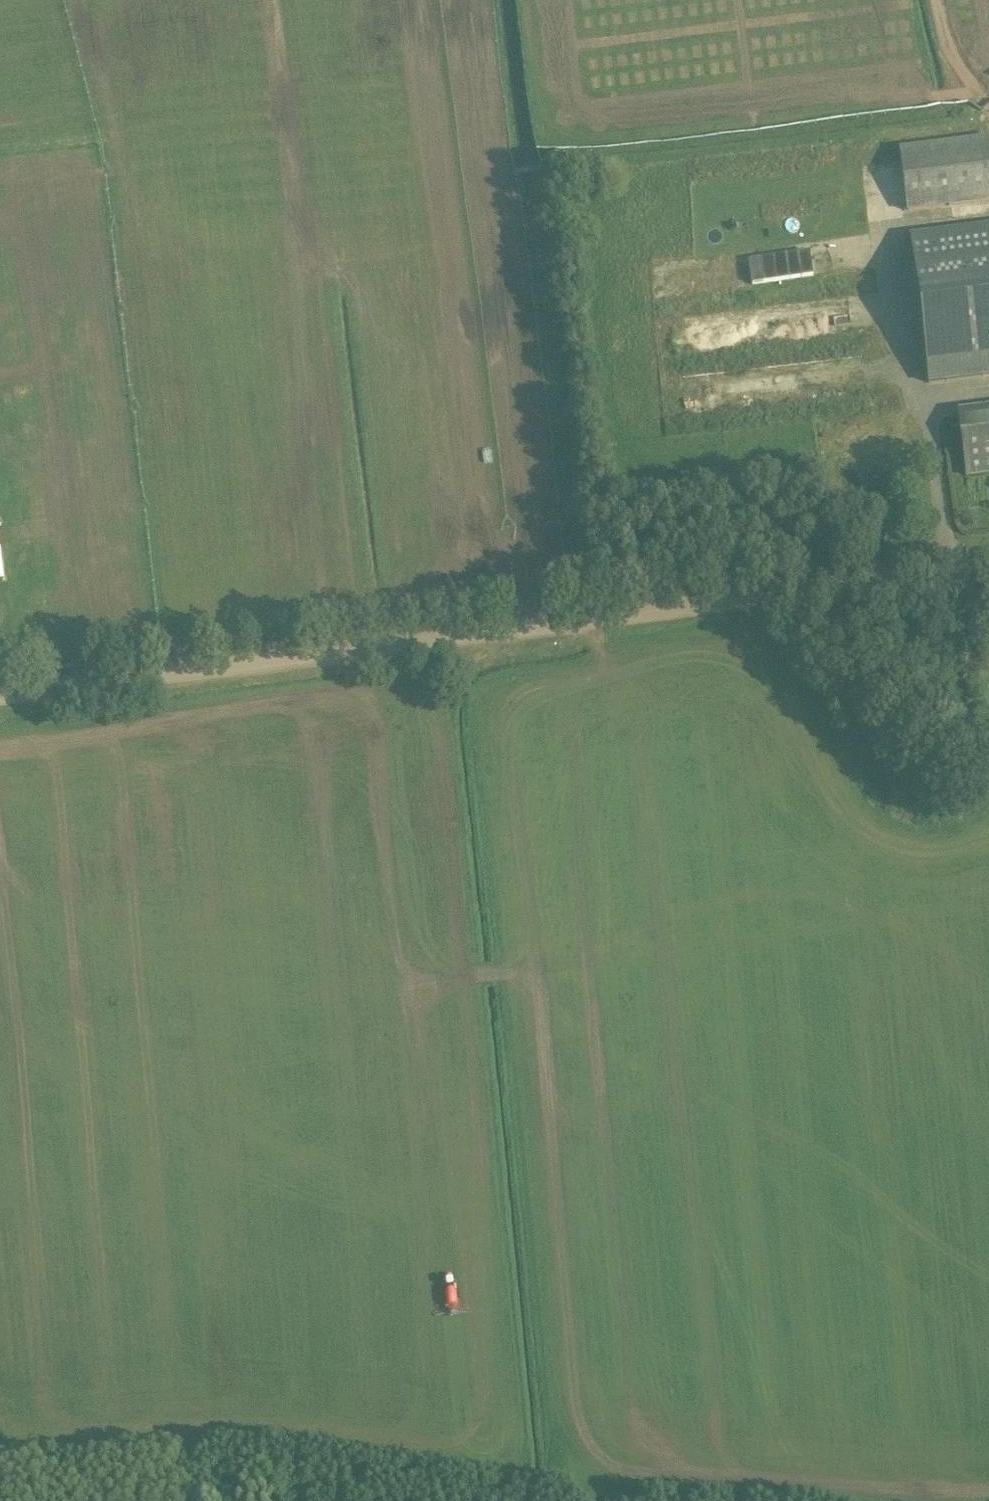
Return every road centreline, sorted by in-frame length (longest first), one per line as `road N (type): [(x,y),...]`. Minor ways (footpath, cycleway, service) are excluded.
road 1 (unclassified): [(0,695),(988,565)]

